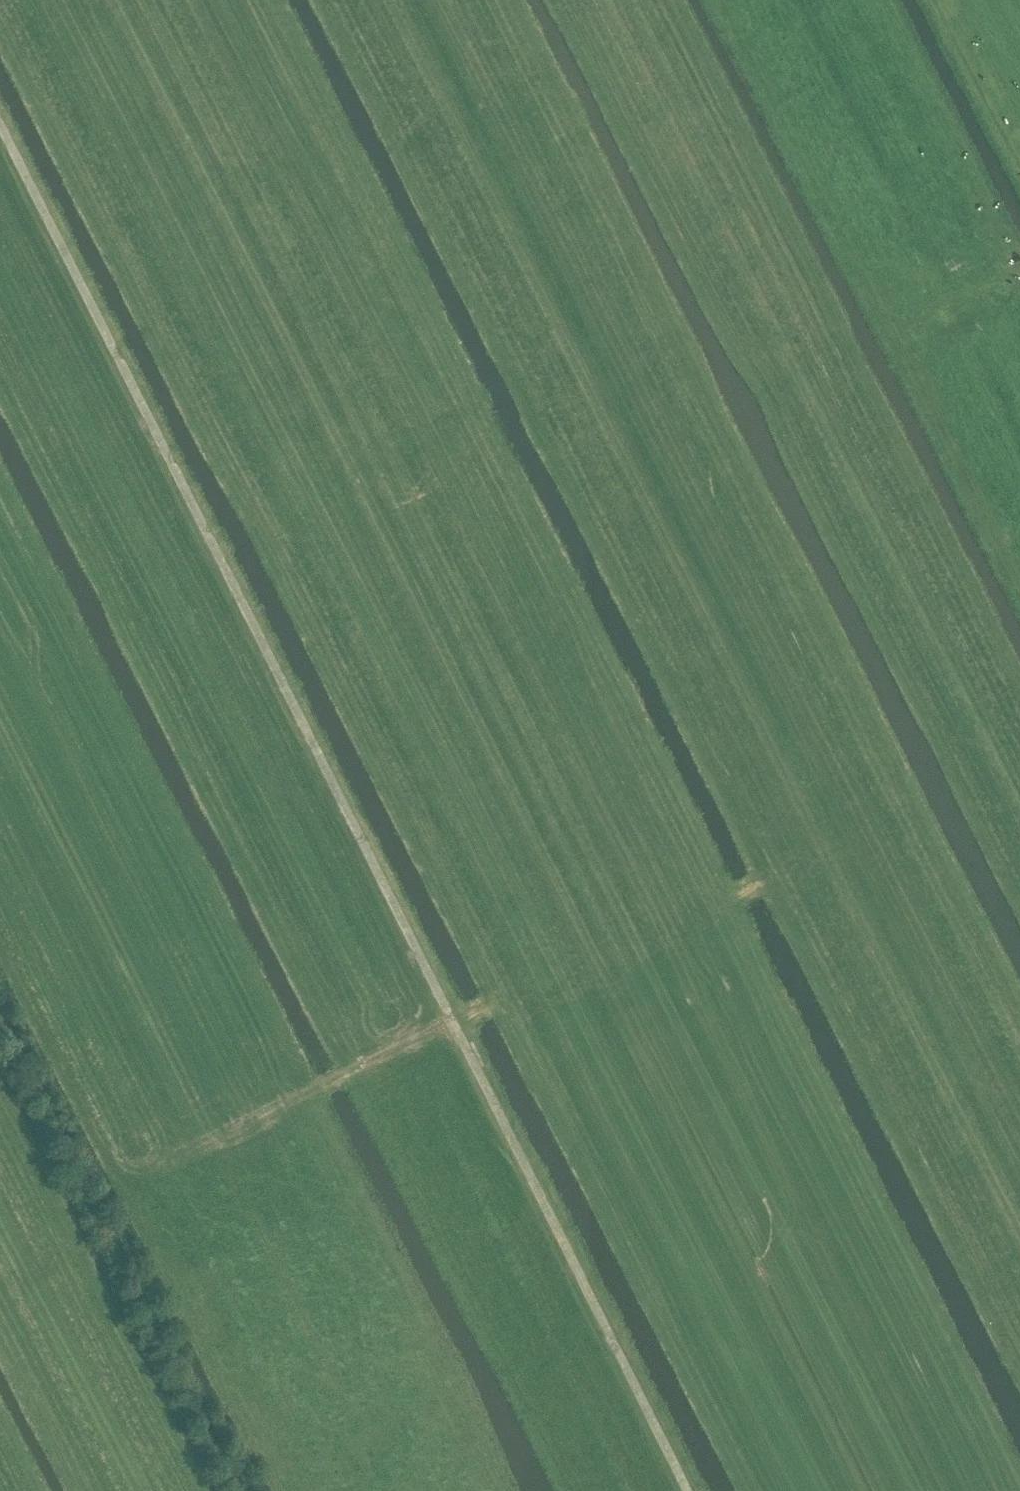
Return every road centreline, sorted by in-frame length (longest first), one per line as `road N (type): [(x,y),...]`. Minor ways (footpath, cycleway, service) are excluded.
road 1 (track): [(691,1490),(0,127)]

